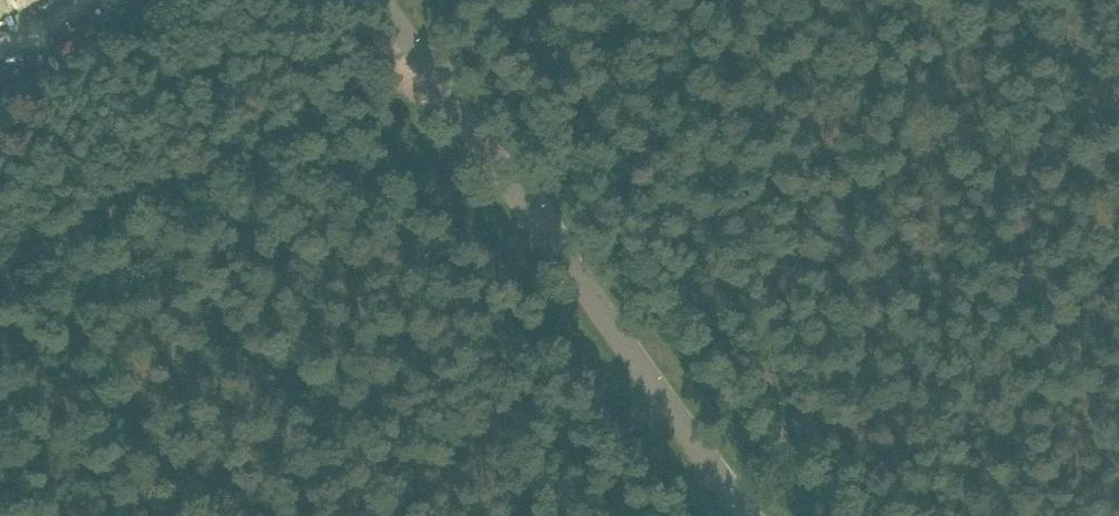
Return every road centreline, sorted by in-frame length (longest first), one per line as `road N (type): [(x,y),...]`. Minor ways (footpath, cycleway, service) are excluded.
road 1 (unclassified): [(750,515),(379,0)]
road 2 (track): [(424,71),(0,271)]
road 3 (track): [(424,71),(562,0)]

